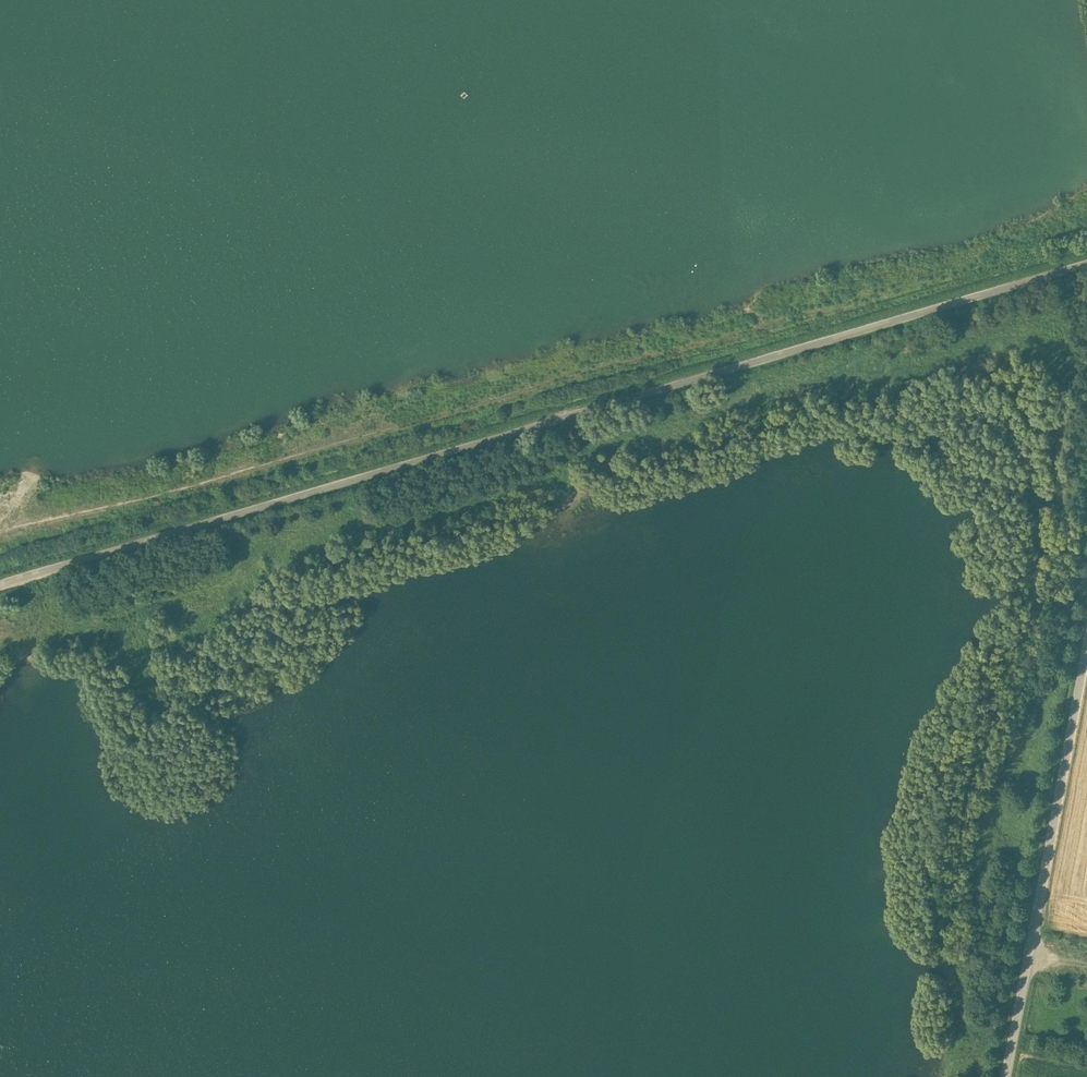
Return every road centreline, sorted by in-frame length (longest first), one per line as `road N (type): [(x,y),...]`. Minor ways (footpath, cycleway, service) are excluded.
road 1 (unclassified): [(1086,261),(0,581)]
road 2 (unclassified): [(1086,647),(1006,1076)]

